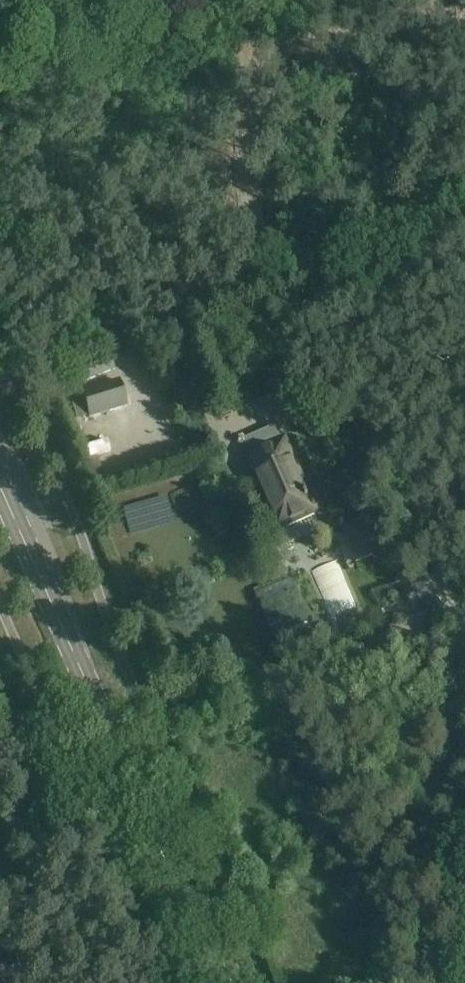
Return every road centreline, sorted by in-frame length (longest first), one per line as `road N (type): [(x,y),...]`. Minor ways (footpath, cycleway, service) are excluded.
road 1 (primary): [(219,982),(0,484)]
road 2 (unclassified): [(0,46),(158,0)]

